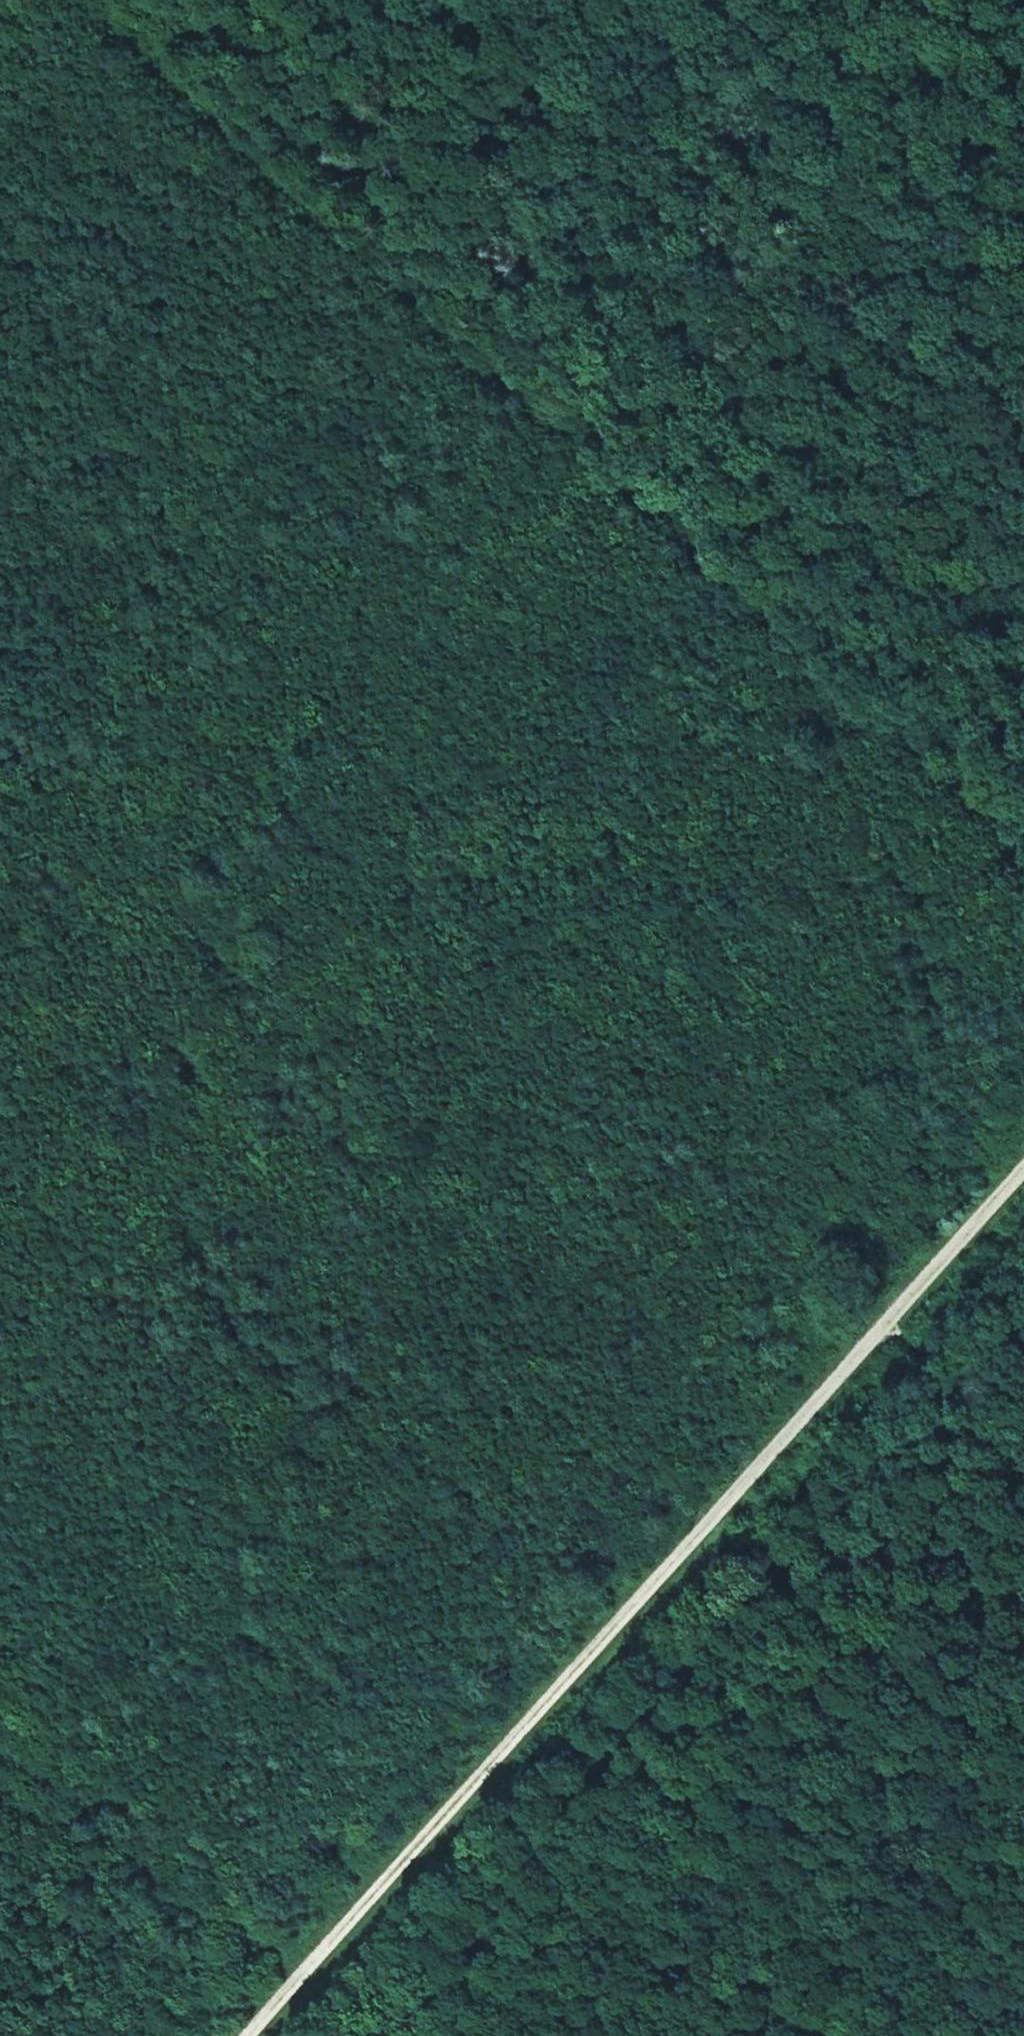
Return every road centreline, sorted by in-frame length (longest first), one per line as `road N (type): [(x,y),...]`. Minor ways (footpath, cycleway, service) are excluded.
road 1 (track): [(1023,1154),(235,2035)]
road 2 (track): [(712,1503),(1023,1791)]

